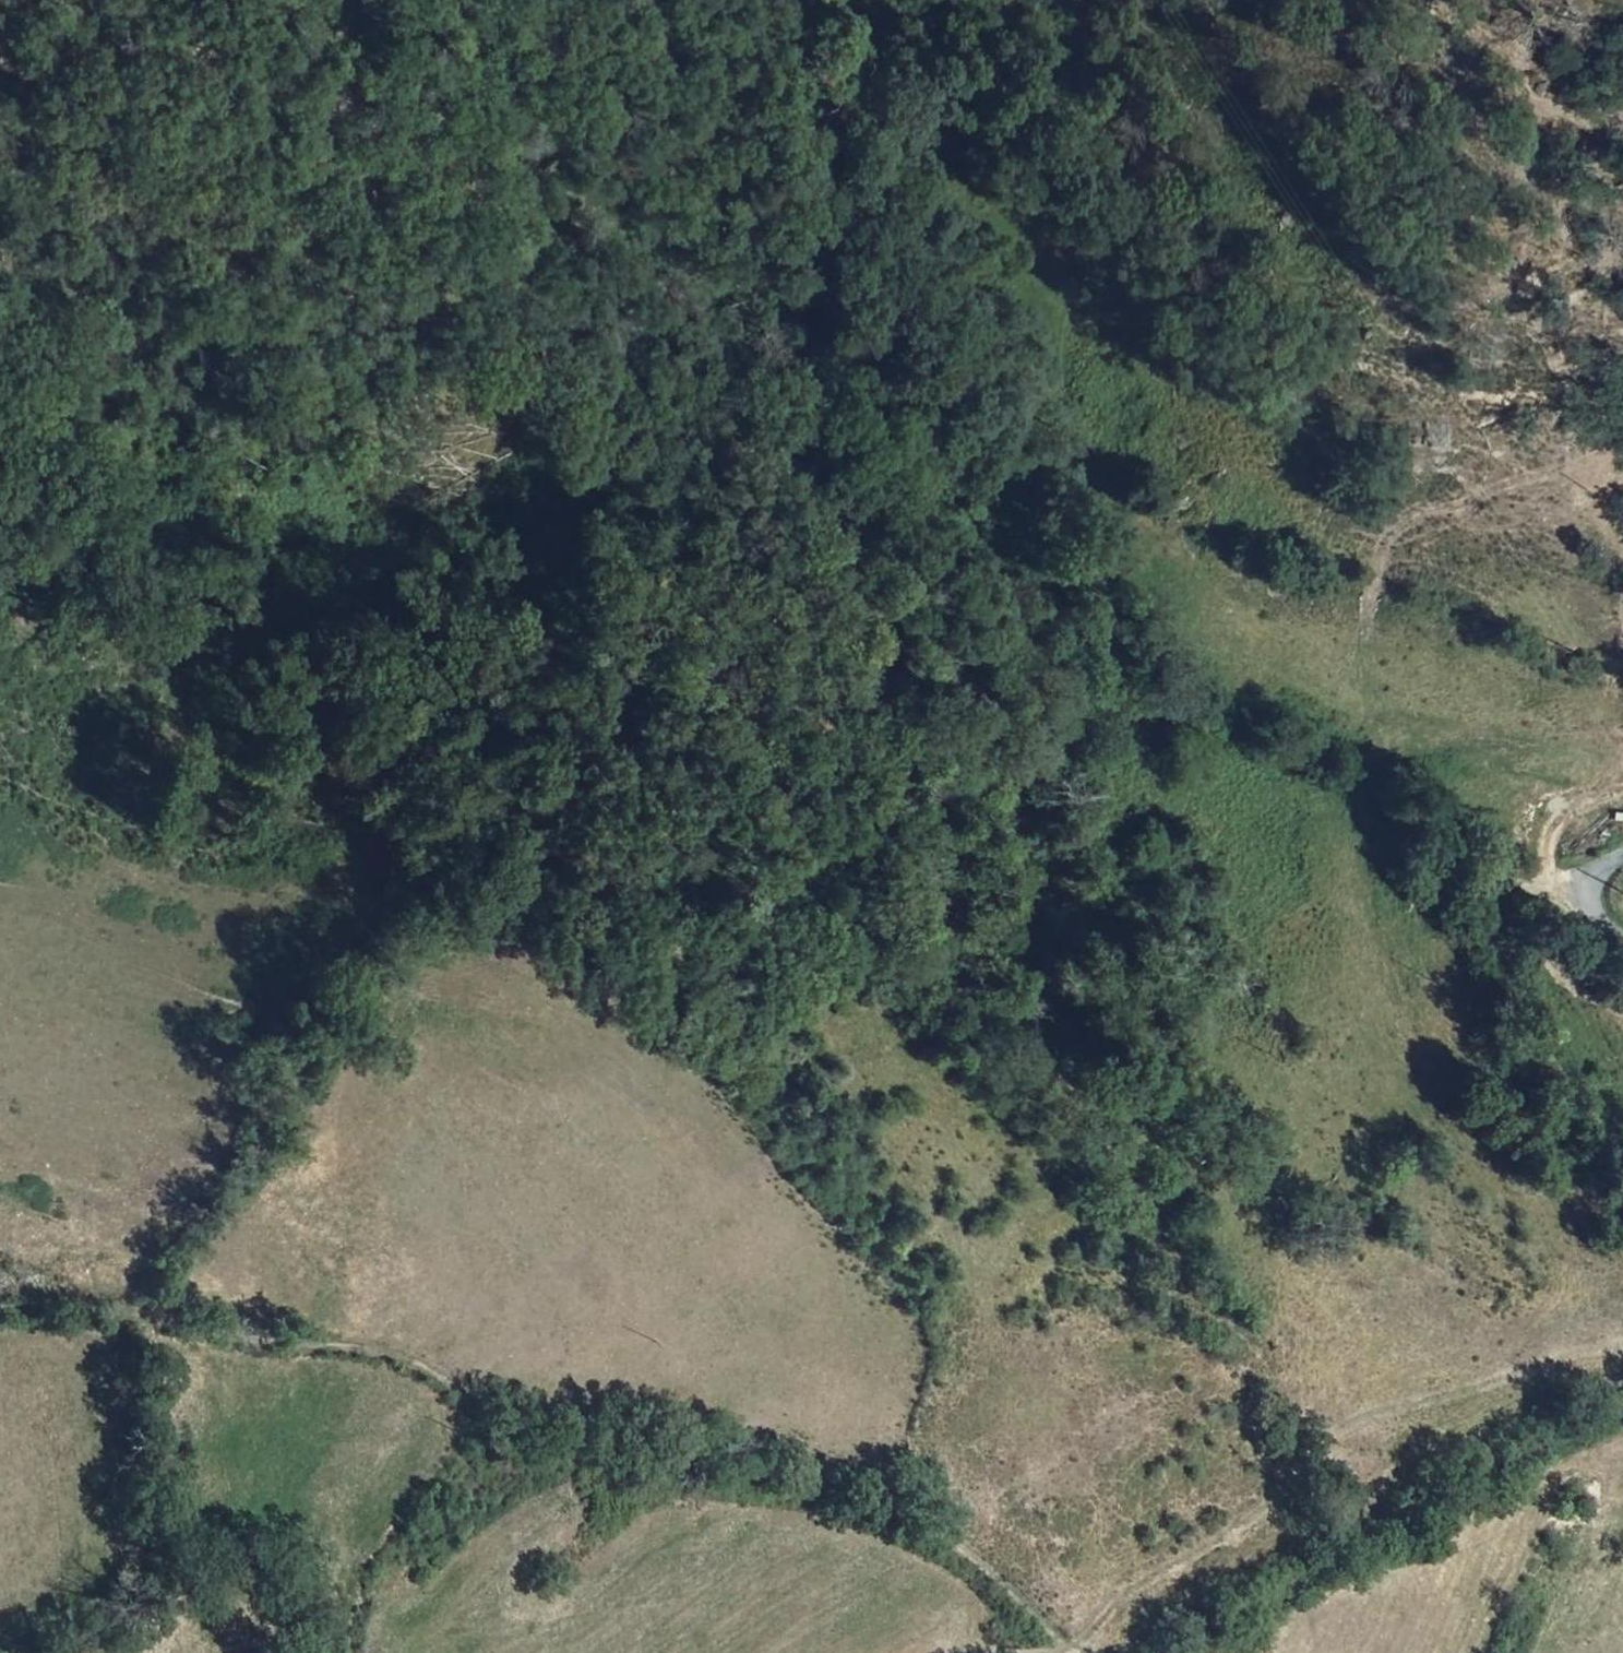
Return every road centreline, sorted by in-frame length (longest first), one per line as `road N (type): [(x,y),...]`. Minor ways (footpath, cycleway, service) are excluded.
road 1 (track): [(1622,1148),(1575,1088),(1503,957),(1501,901),(1531,877),(1597,881)]

